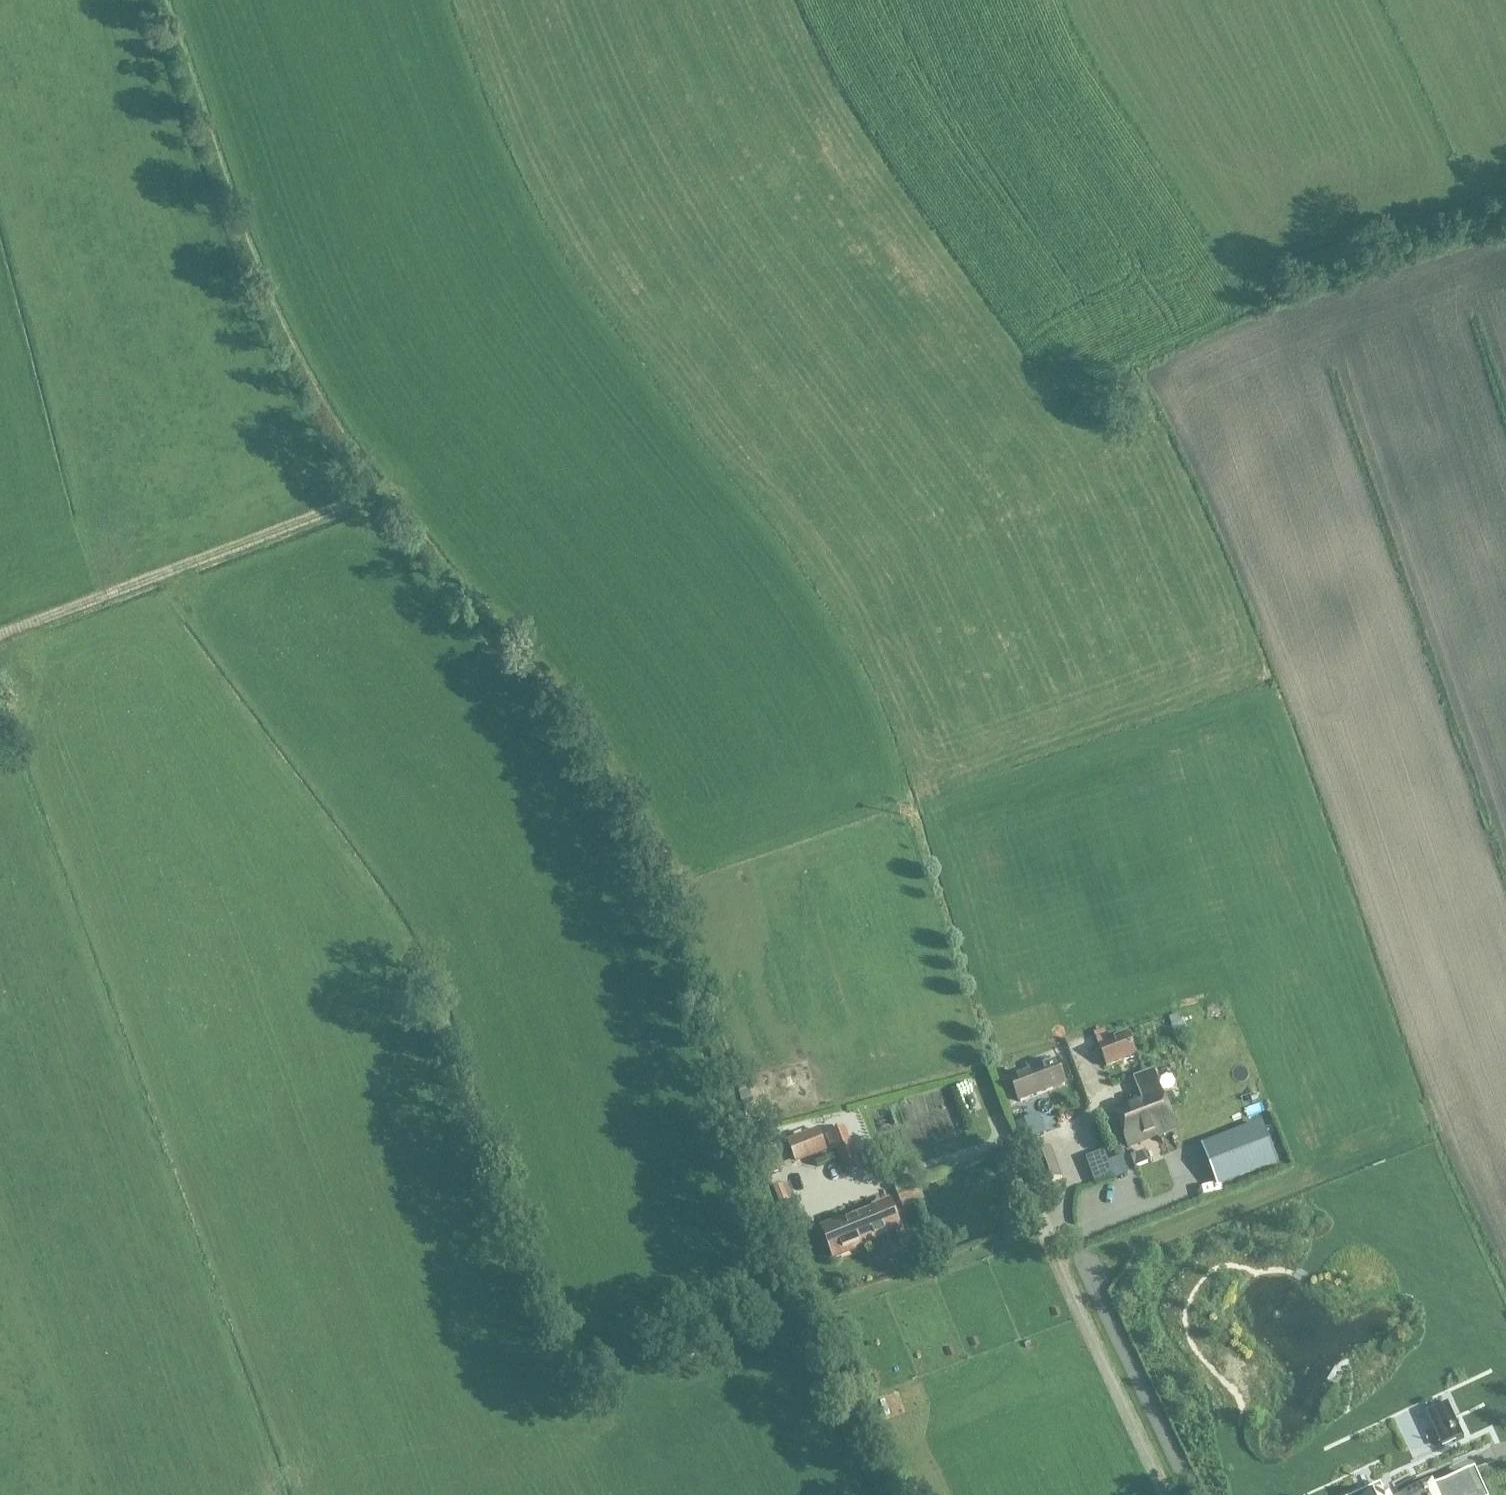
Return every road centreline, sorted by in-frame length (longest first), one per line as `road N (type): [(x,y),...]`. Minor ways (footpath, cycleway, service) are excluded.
road 1 (unclassified): [(1199,1494),(1061,1209)]

